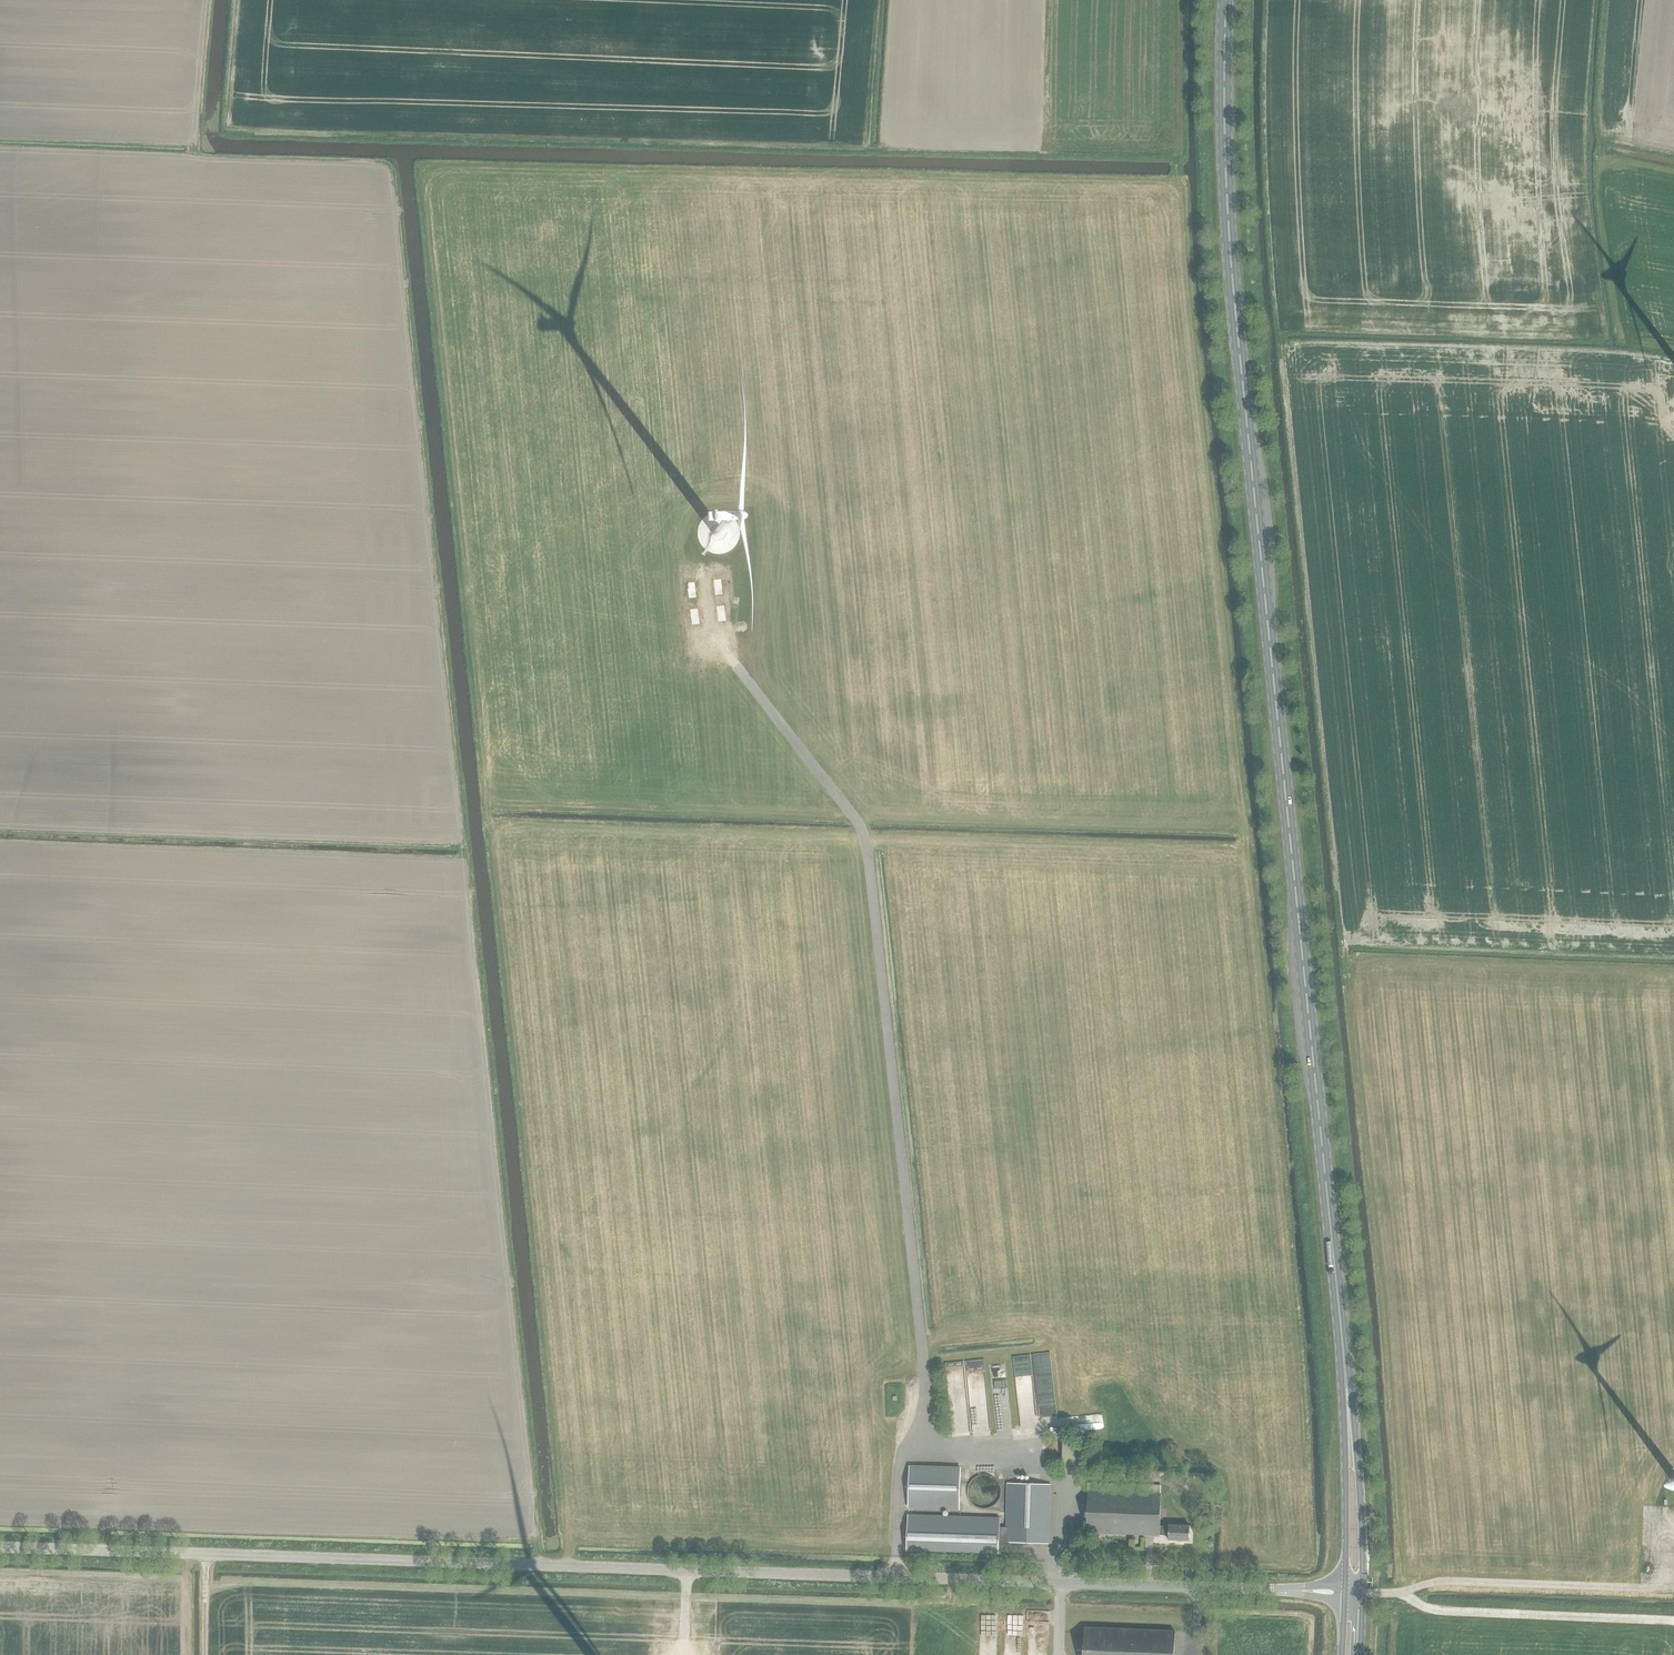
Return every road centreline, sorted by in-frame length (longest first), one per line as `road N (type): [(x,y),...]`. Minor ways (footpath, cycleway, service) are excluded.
road 1 (primary): [(1354,1594),(1343,1349),(1229,230),(1226,0)]
road 2 (tertiary): [(1354,1594),(0,1548)]

